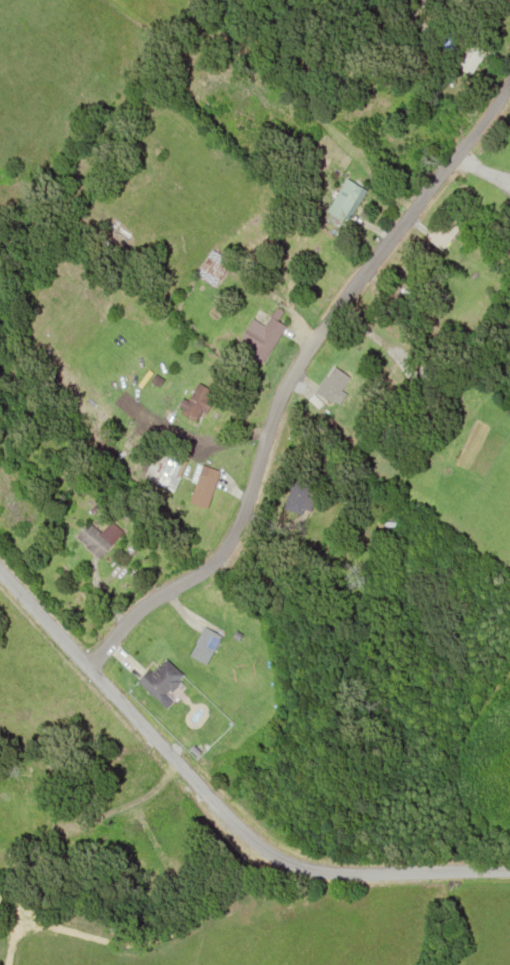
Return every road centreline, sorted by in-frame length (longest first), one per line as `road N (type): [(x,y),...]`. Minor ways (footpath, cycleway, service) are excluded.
road 1 (residential): [(83,665),(143,607),(214,560),(291,370),(509,79)]
road 2 (residential): [(509,868),(292,867),(195,821),(120,708),(0,572)]

